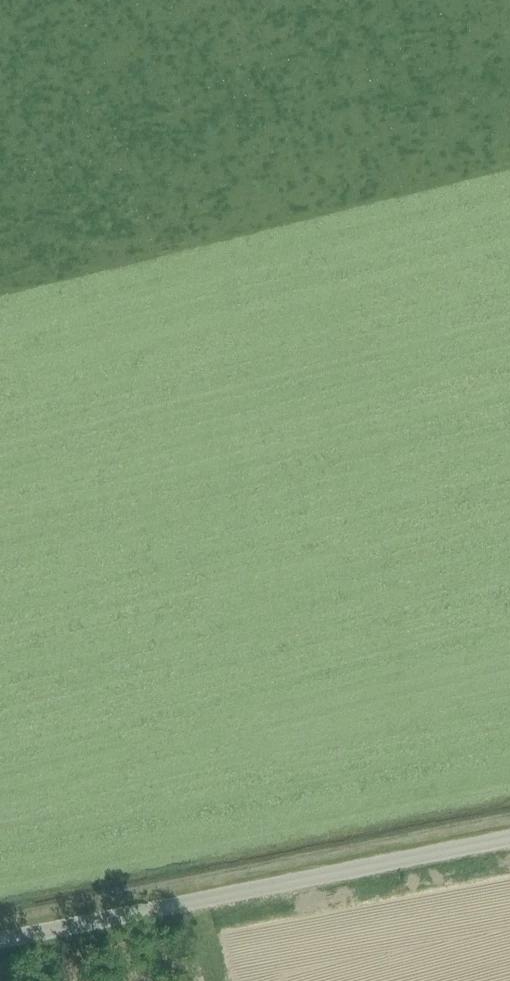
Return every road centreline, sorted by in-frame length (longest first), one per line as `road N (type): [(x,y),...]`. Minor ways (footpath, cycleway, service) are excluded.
road 1 (unclassified): [(509,838),(0,940)]

